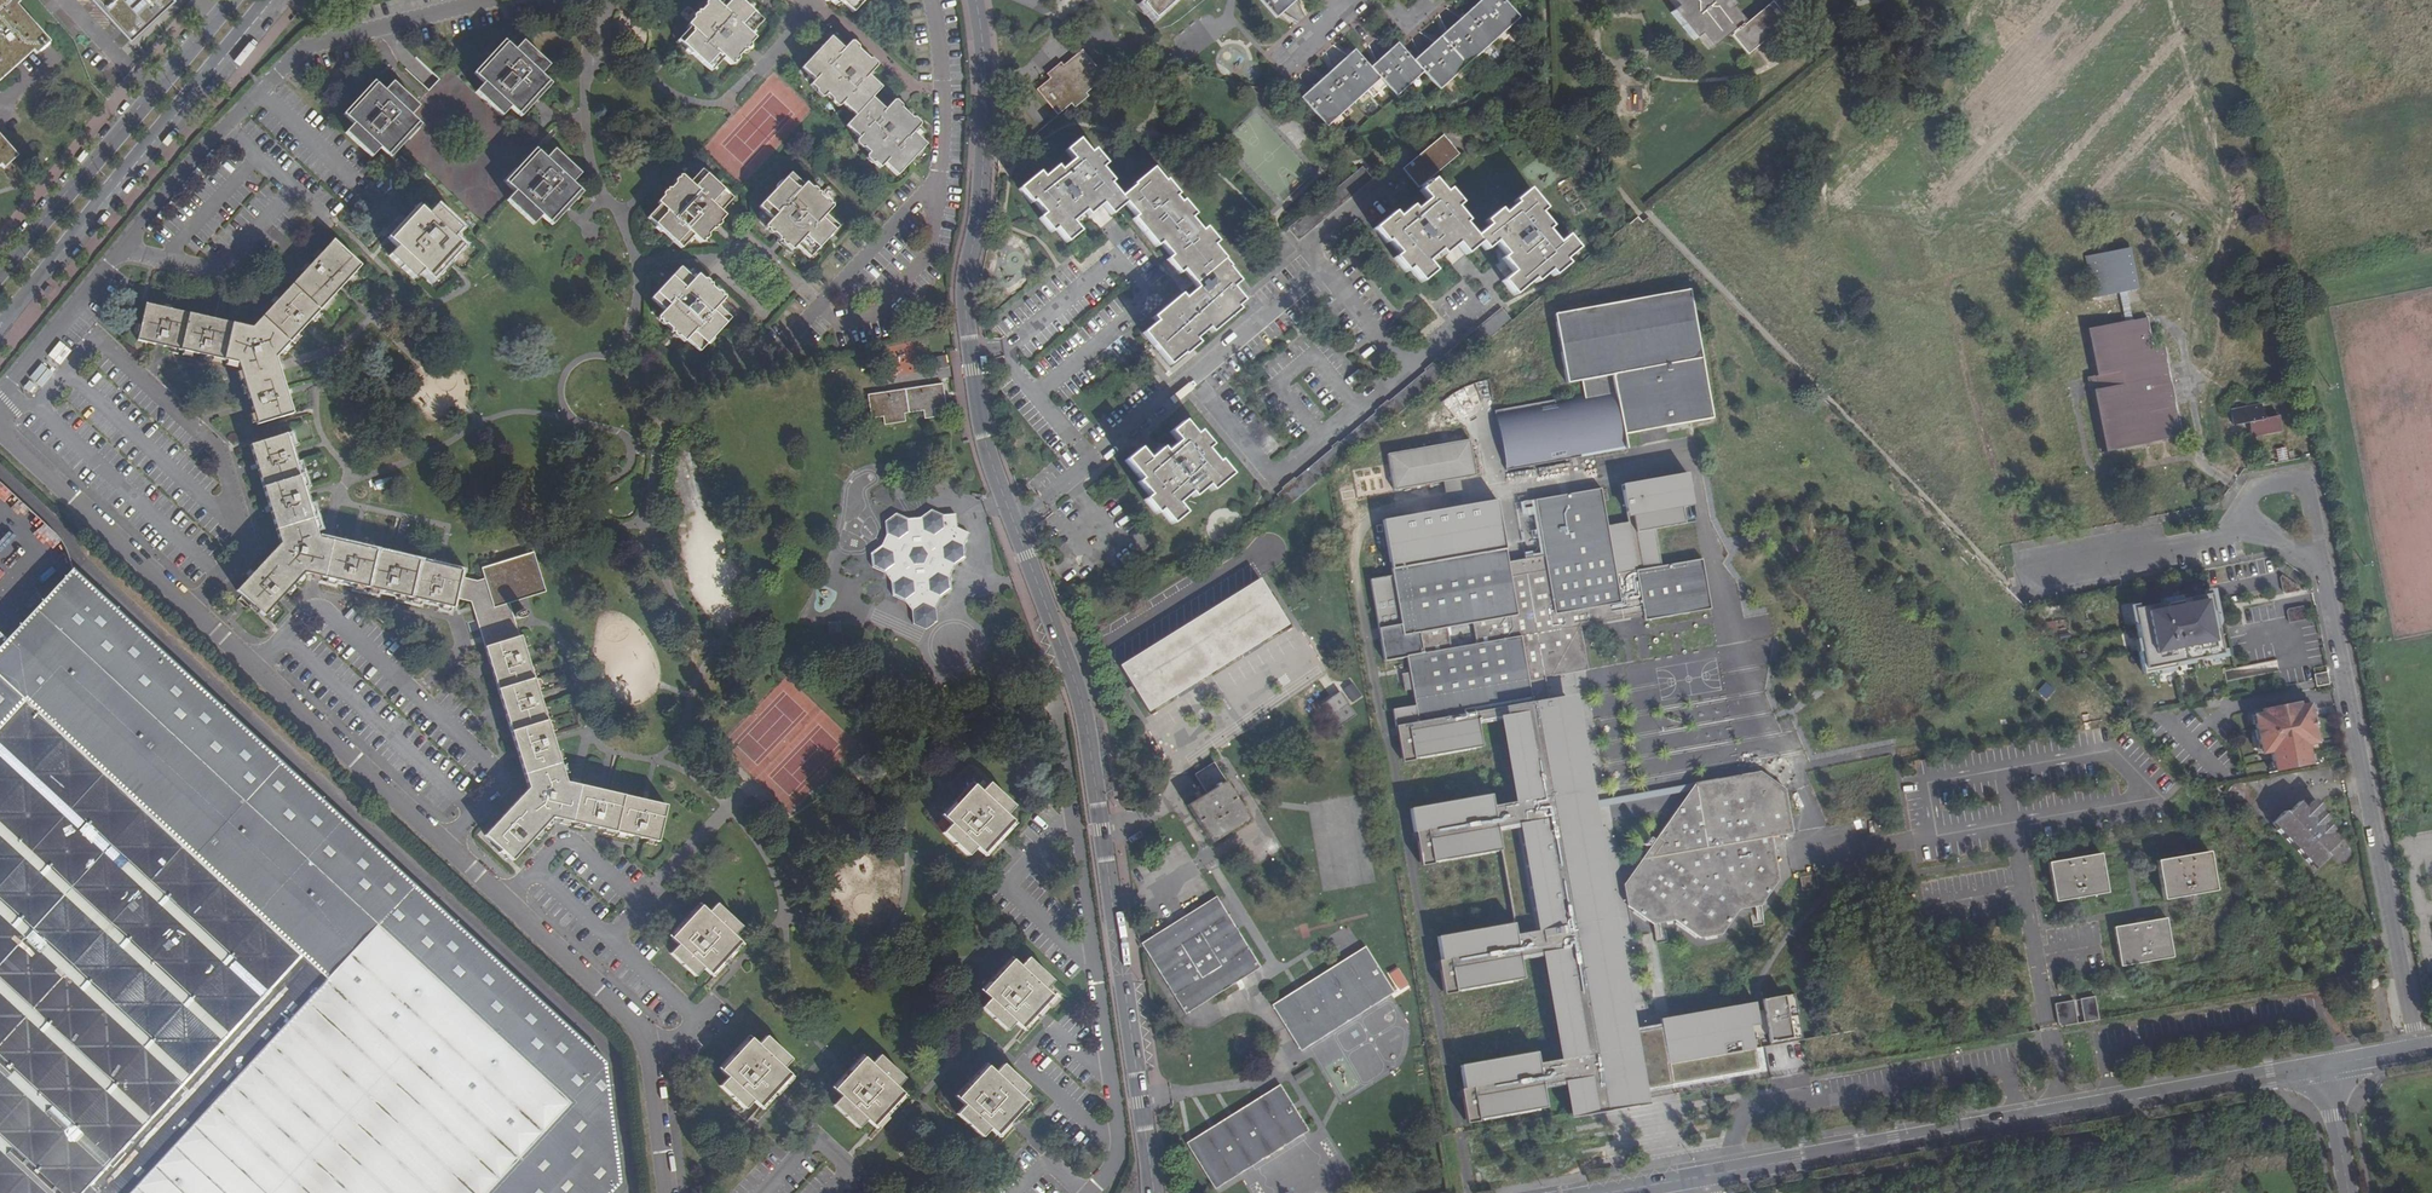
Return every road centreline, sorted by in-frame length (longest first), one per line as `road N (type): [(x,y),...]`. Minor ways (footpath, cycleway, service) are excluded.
road 1 (residential): [(1154,1192),(1087,724),(979,406),(964,298),(986,94),(975,0)]
road 2 (unclassified): [(666,1192),(647,1044),(637,1024),(0,422)]
road 3 (residential): [(2027,572),(2250,528),(2320,559),(2419,1050)]
road 4 (unclassified): [(0,399),(227,126),(301,49),(487,0)]
road 5 (tertiary): [(2324,1066),(1703,1177)]
road 6 (secondary): [(0,327),(264,0)]
road 7 (unclassified): [(1071,803),(1120,1126),(1115,1169),(1092,1192)]
road 8 (secondary): [(233,0),(0,274)]
road 9 (tertiary): [(2347,1192),(2324,1066)]

